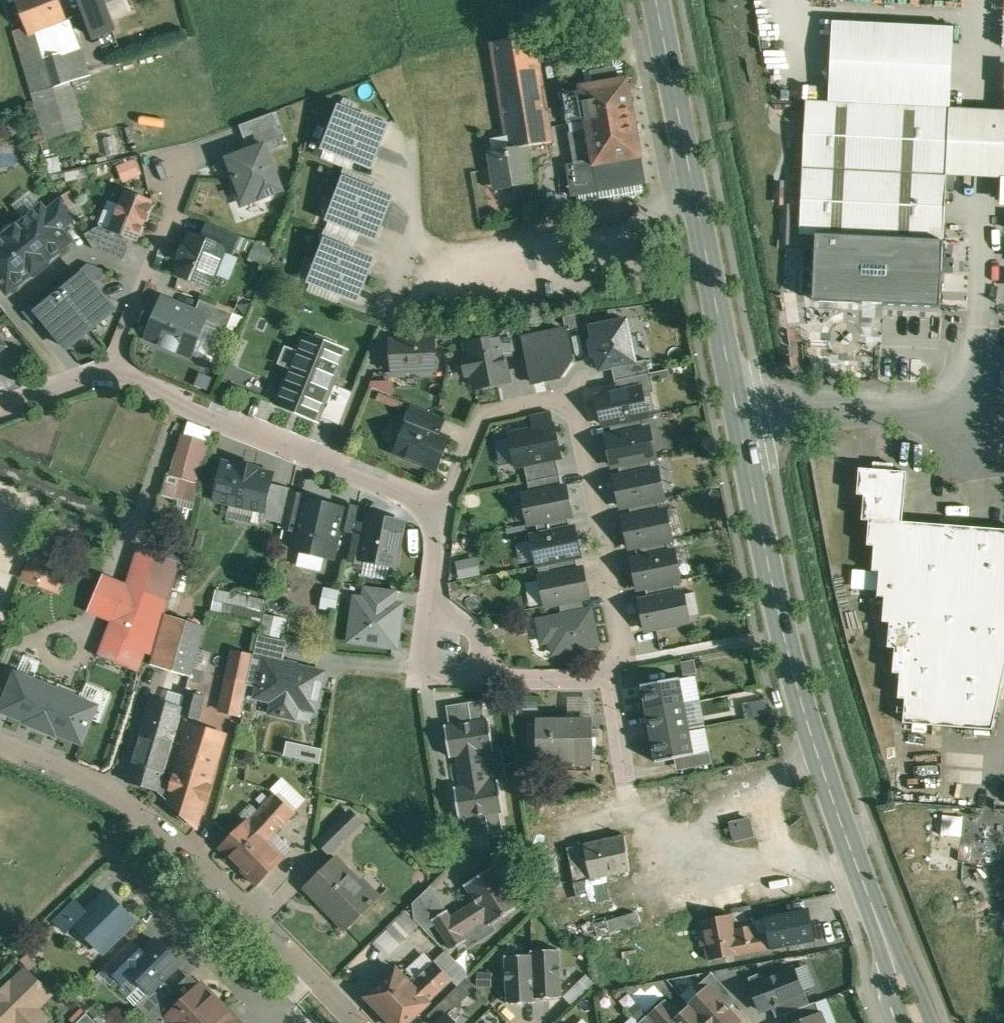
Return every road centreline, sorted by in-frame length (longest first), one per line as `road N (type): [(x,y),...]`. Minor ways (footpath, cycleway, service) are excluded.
road 1 (secondary): [(892,962),(782,632),(656,0)]
road 2 (residential): [(433,510),(486,412),(577,398),(624,634),(609,678)]
road 3 (residential): [(310,979),(182,845),(108,790),(0,747)]
road 4 (residential): [(330,464),(417,243),(421,106)]
road 5 (residential): [(108,378),(330,464)]
road 6 (residential): [(172,167),(176,208),(108,378)]
road 7 (residential): [(434,598),(428,662),(434,673),(508,680)]

